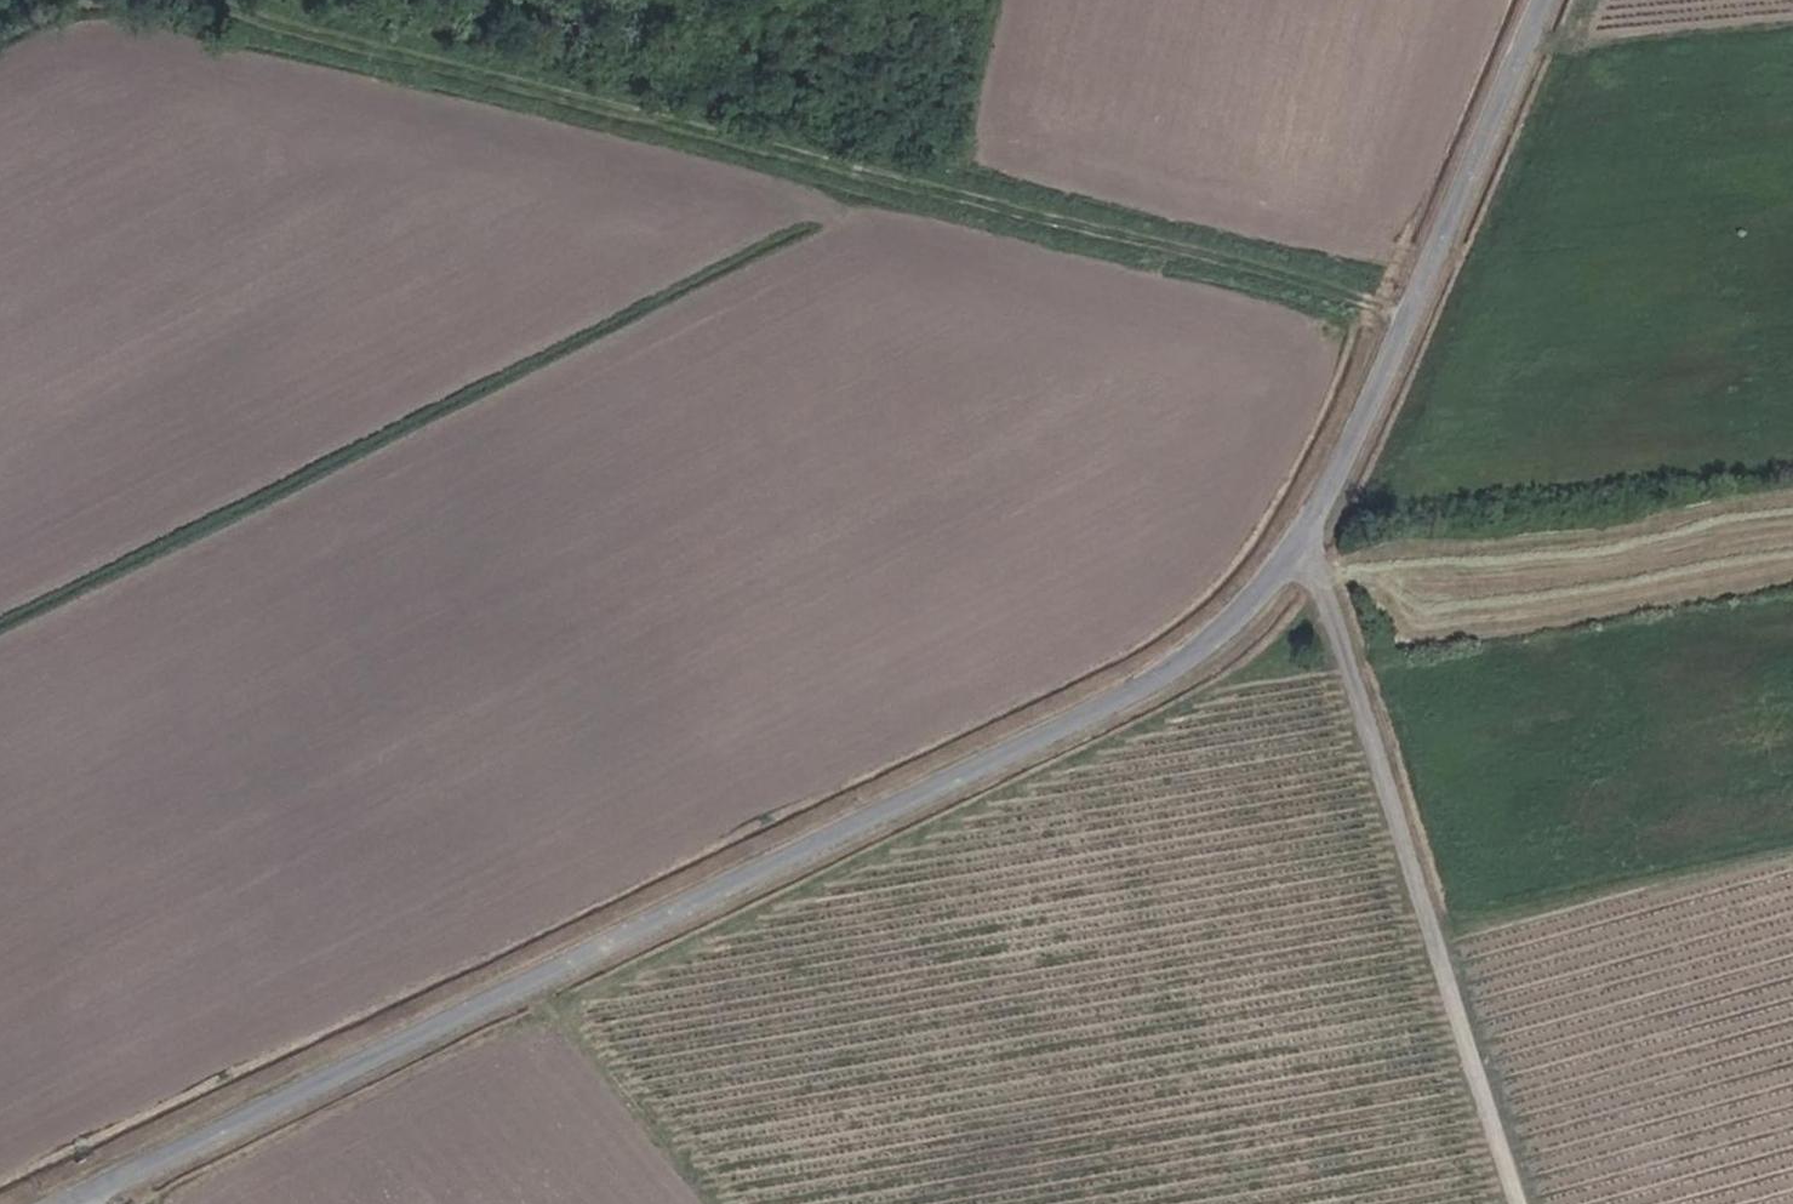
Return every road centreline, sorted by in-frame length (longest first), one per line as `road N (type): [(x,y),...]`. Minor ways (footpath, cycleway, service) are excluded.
road 1 (unclassified): [(1307,534),(1244,616),(1185,665),(1112,706),(99,1188),(85,1203)]
road 2 (unclassified): [(1519,1203),(1307,534)]
road 3 (unclassified): [(1548,0),(1307,534)]

